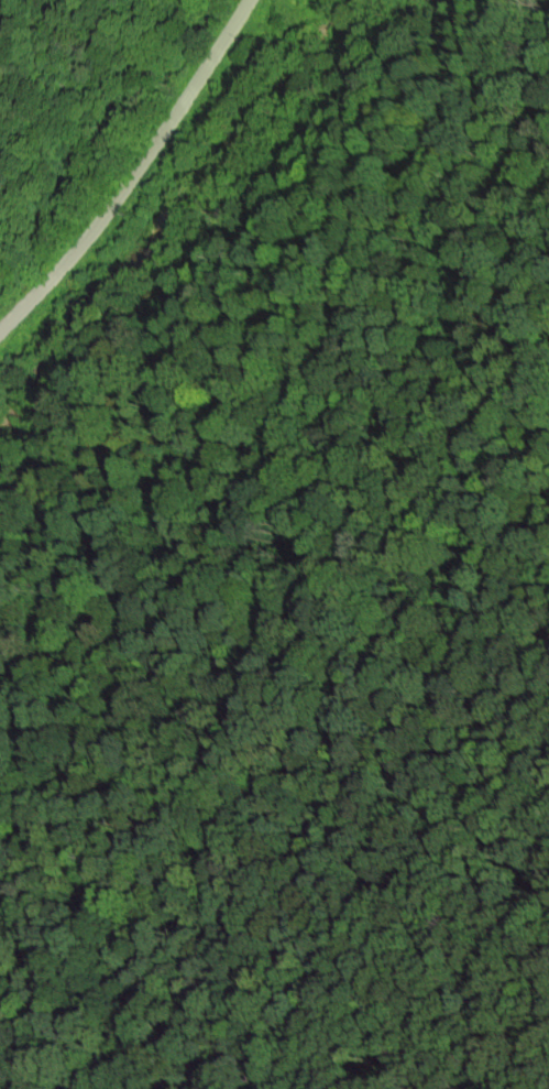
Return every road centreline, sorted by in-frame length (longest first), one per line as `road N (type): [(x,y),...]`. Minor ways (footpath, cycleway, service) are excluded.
road 1 (residential): [(248,0),(97,233),(0,330)]

